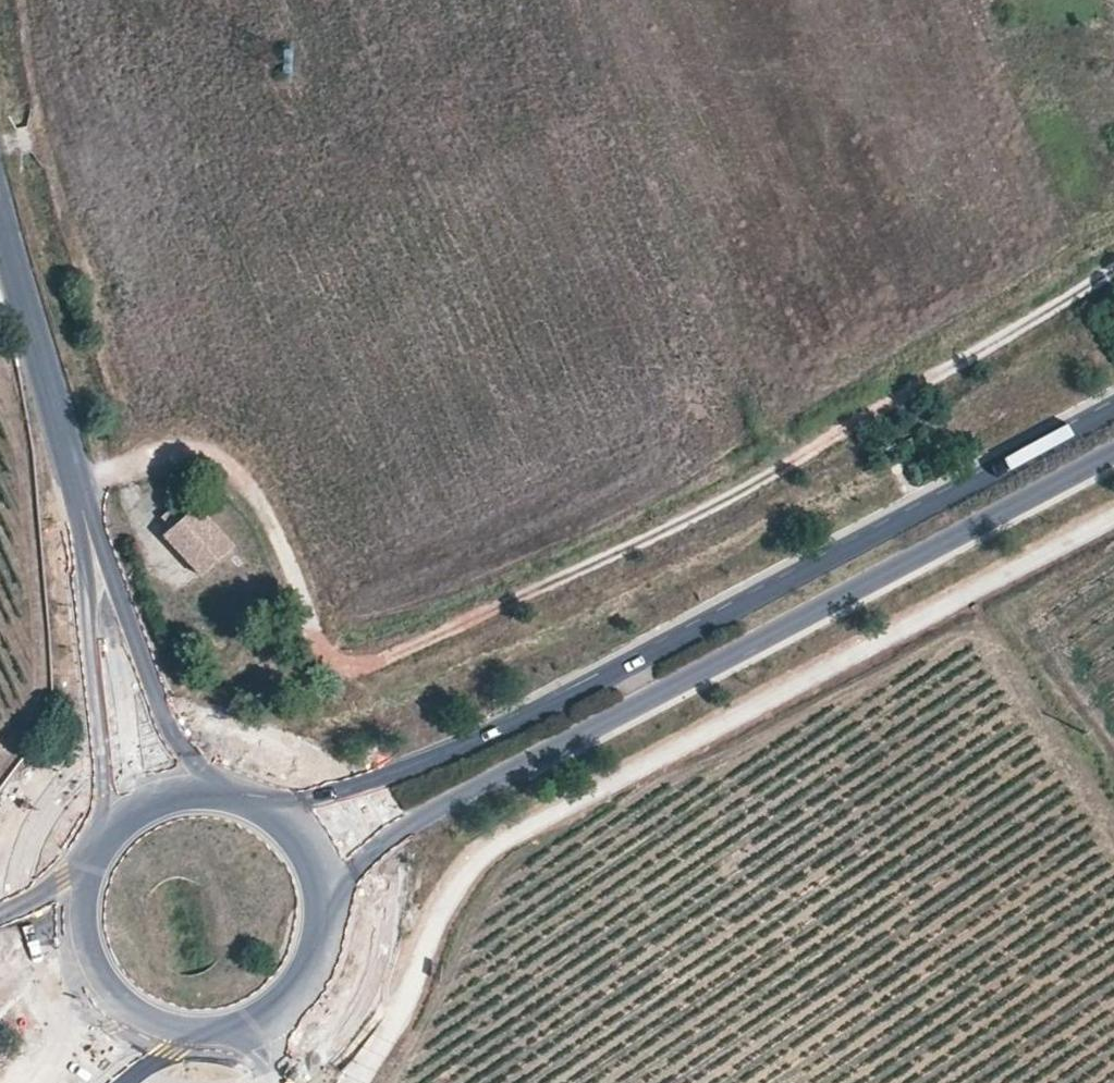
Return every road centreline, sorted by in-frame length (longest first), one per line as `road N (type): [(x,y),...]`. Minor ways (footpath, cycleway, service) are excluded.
road 1 (track): [(71,461),(193,451),(254,498),(322,653),(366,671),(752,488),(1113,271)]
road 2 (primary): [(1113,408),(550,705),(342,792),(266,808)]
road 3 (primary): [(324,928),(354,878),(397,834),(1113,454)]
road 4 (secondary): [(83,507),(103,756),(102,842)]
road 5 (secondary): [(0,185),(83,507)]
road 6 (secondary): [(220,795),(172,731),(83,507)]
road 7 (primary): [(188,1041),(251,1029),(278,1013),(313,969),(324,928)]
road 8 (primary): [(80,942),(96,982),(126,1012),(188,1041)]
road 9 (primary): [(80,942),(60,1033),(26,1082)]
road 10 (primary): [(324,928),(322,889),(305,850),(266,808)]
road 11 (primary): [(220,795),(149,804),(102,842)]

